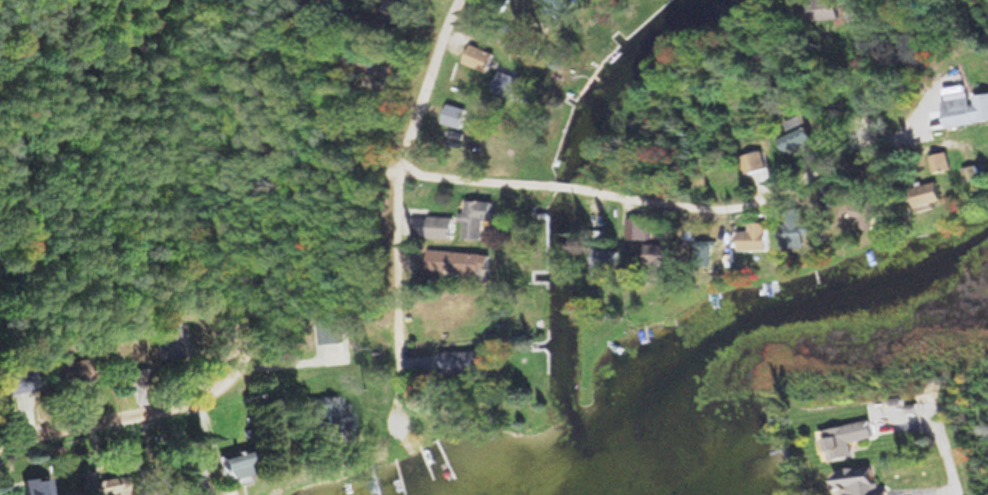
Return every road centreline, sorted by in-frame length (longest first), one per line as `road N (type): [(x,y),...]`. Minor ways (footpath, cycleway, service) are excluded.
road 1 (residential): [(244,0),(240,354),(188,399),(0,433)]
road 2 (residential): [(394,423),(397,168),(460,0)]
road 3 (residential): [(586,189),(712,208),(775,196),(821,175),(846,149),(870,77)]
road 4 (residential): [(245,130),(444,178),(549,185)]

